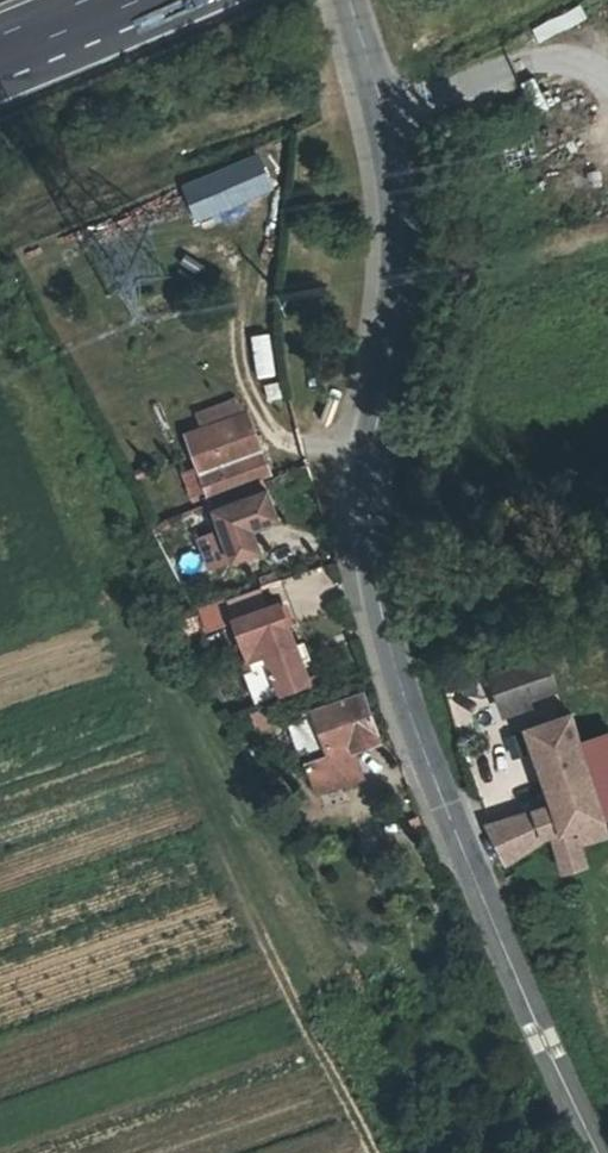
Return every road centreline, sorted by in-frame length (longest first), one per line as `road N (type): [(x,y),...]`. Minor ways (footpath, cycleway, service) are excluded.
road 1 (tertiary): [(347,0),(389,180),(395,262),(362,465),(384,651),(434,784),(606,1152)]
road 2 (track): [(361,1152),(167,797)]
road 3 (motorway): [(0,81),(183,0)]
road 4 (motorway): [(0,45),(111,0)]

